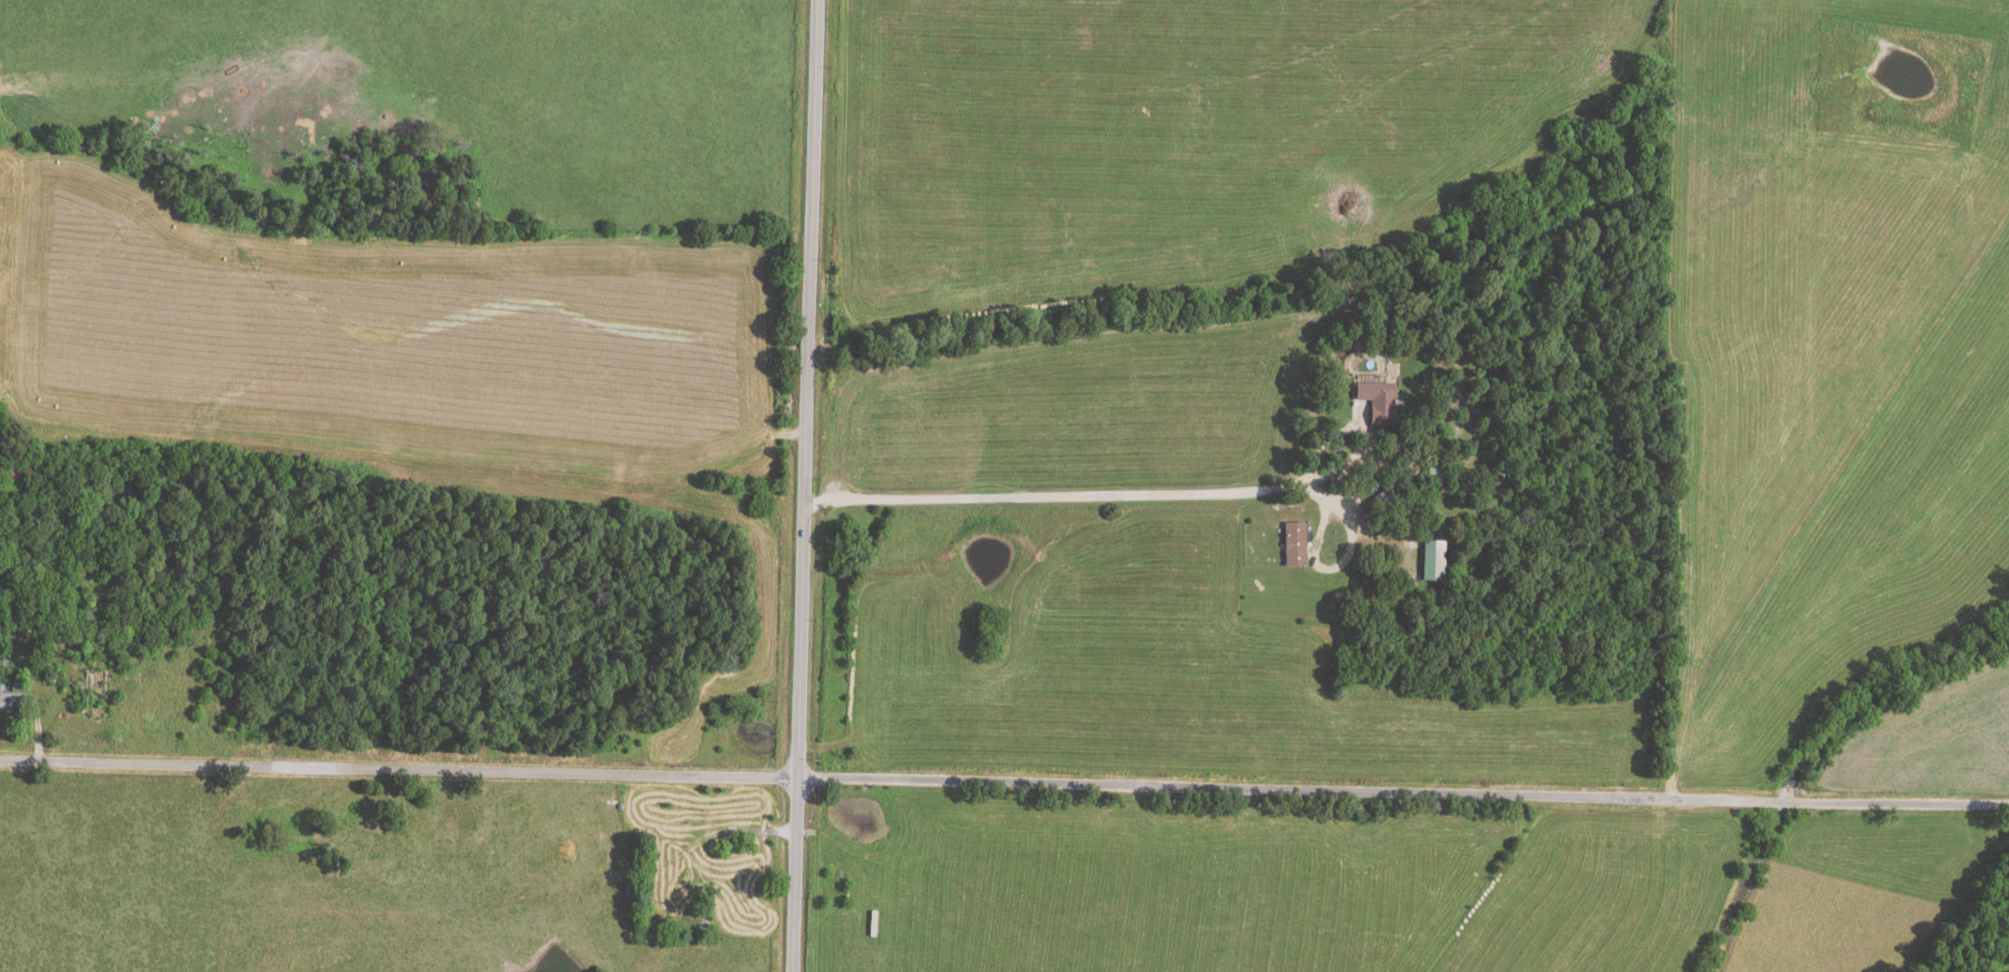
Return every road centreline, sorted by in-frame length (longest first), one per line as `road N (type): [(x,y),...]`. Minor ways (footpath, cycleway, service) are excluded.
road 1 (residential): [(2008,805),(0,758)]
road 2 (tertiary): [(789,971),(813,0)]

